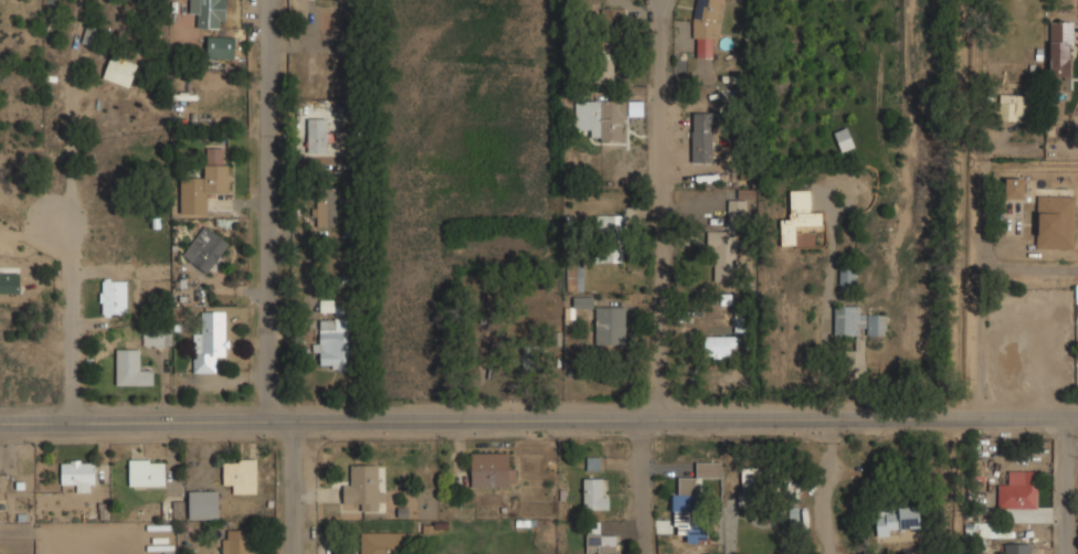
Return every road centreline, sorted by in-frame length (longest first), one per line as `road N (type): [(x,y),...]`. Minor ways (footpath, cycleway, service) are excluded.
road 1 (tertiary): [(1077,418),(0,423)]
road 2 (residential): [(272,0),(266,384),(292,446),(295,553)]
road 3 (residential): [(666,0),(665,392),(654,419)]
road 4 (residential): [(62,217),(72,268),(74,423)]
road 5 (residential): [(654,419),(642,448),(651,553)]
road 6 (residential): [(1067,418),(1068,553)]

